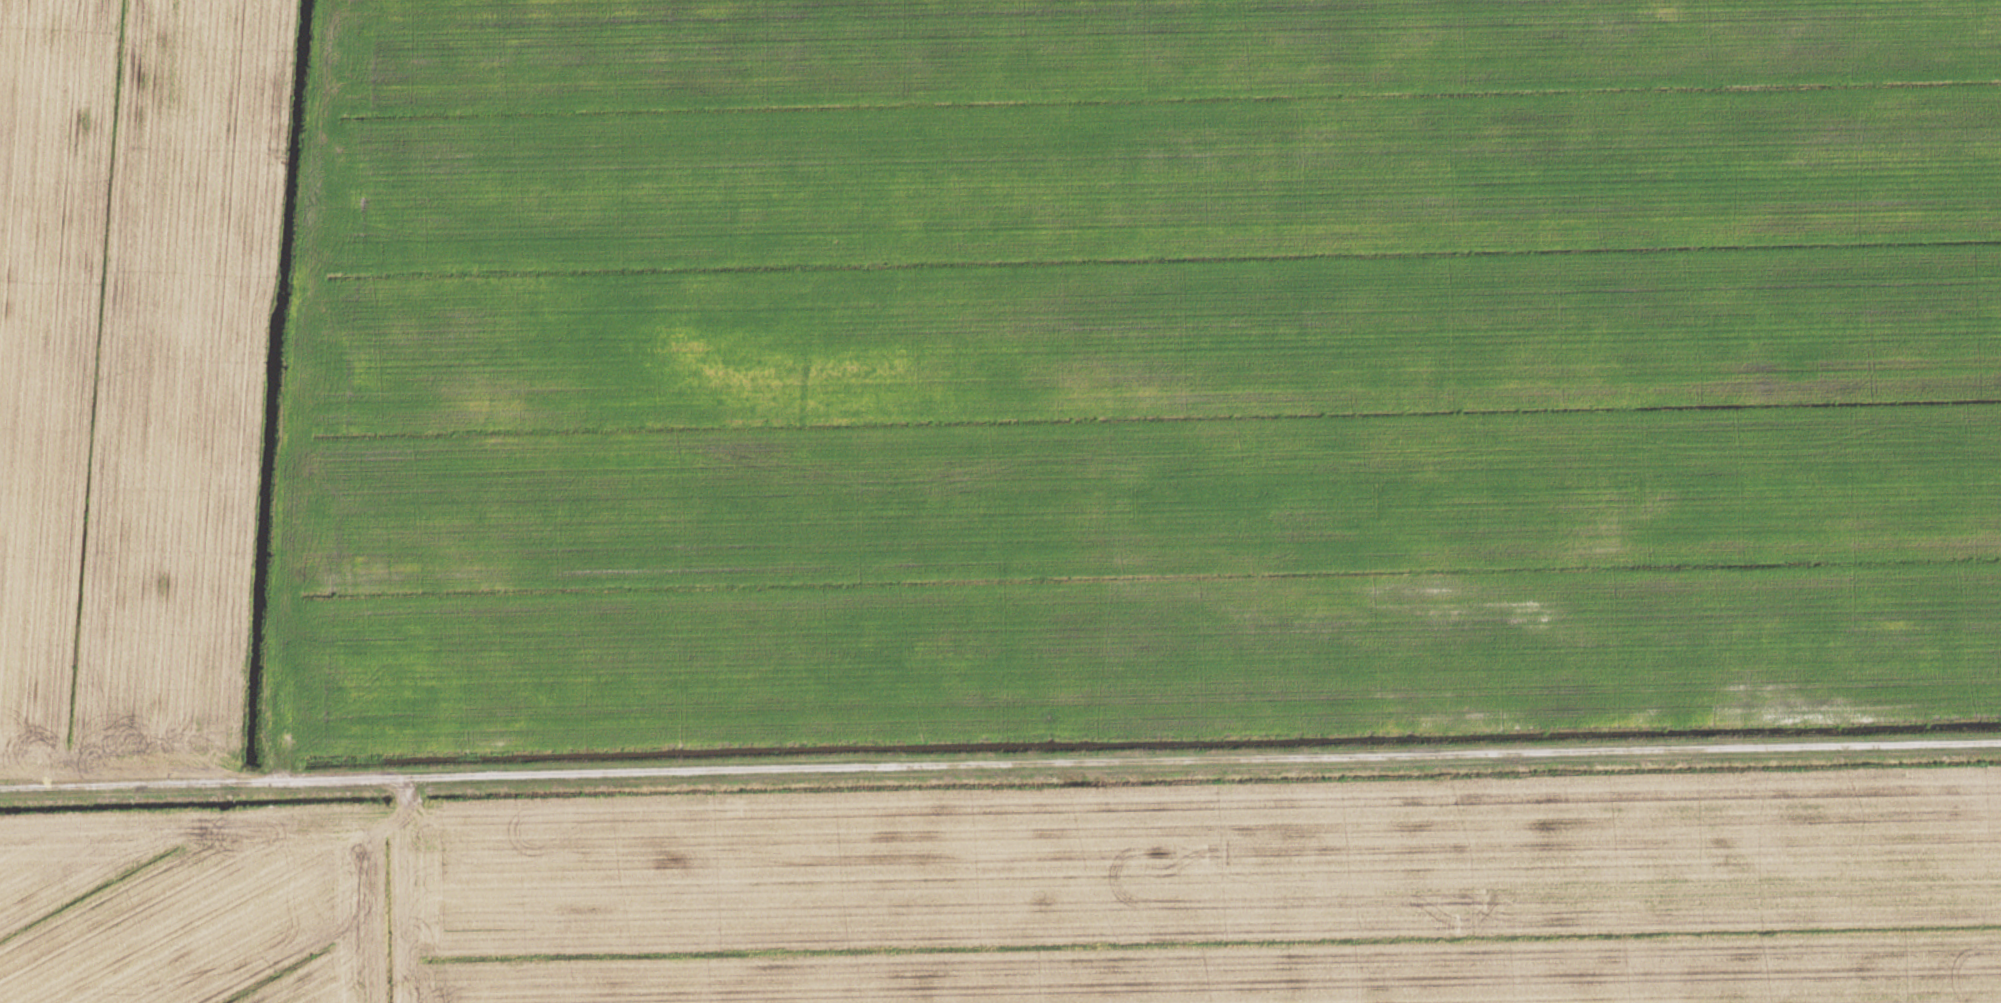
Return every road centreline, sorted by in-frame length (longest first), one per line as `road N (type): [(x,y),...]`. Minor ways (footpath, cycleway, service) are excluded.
road 1 (residential): [(2000,750),(0,791)]

